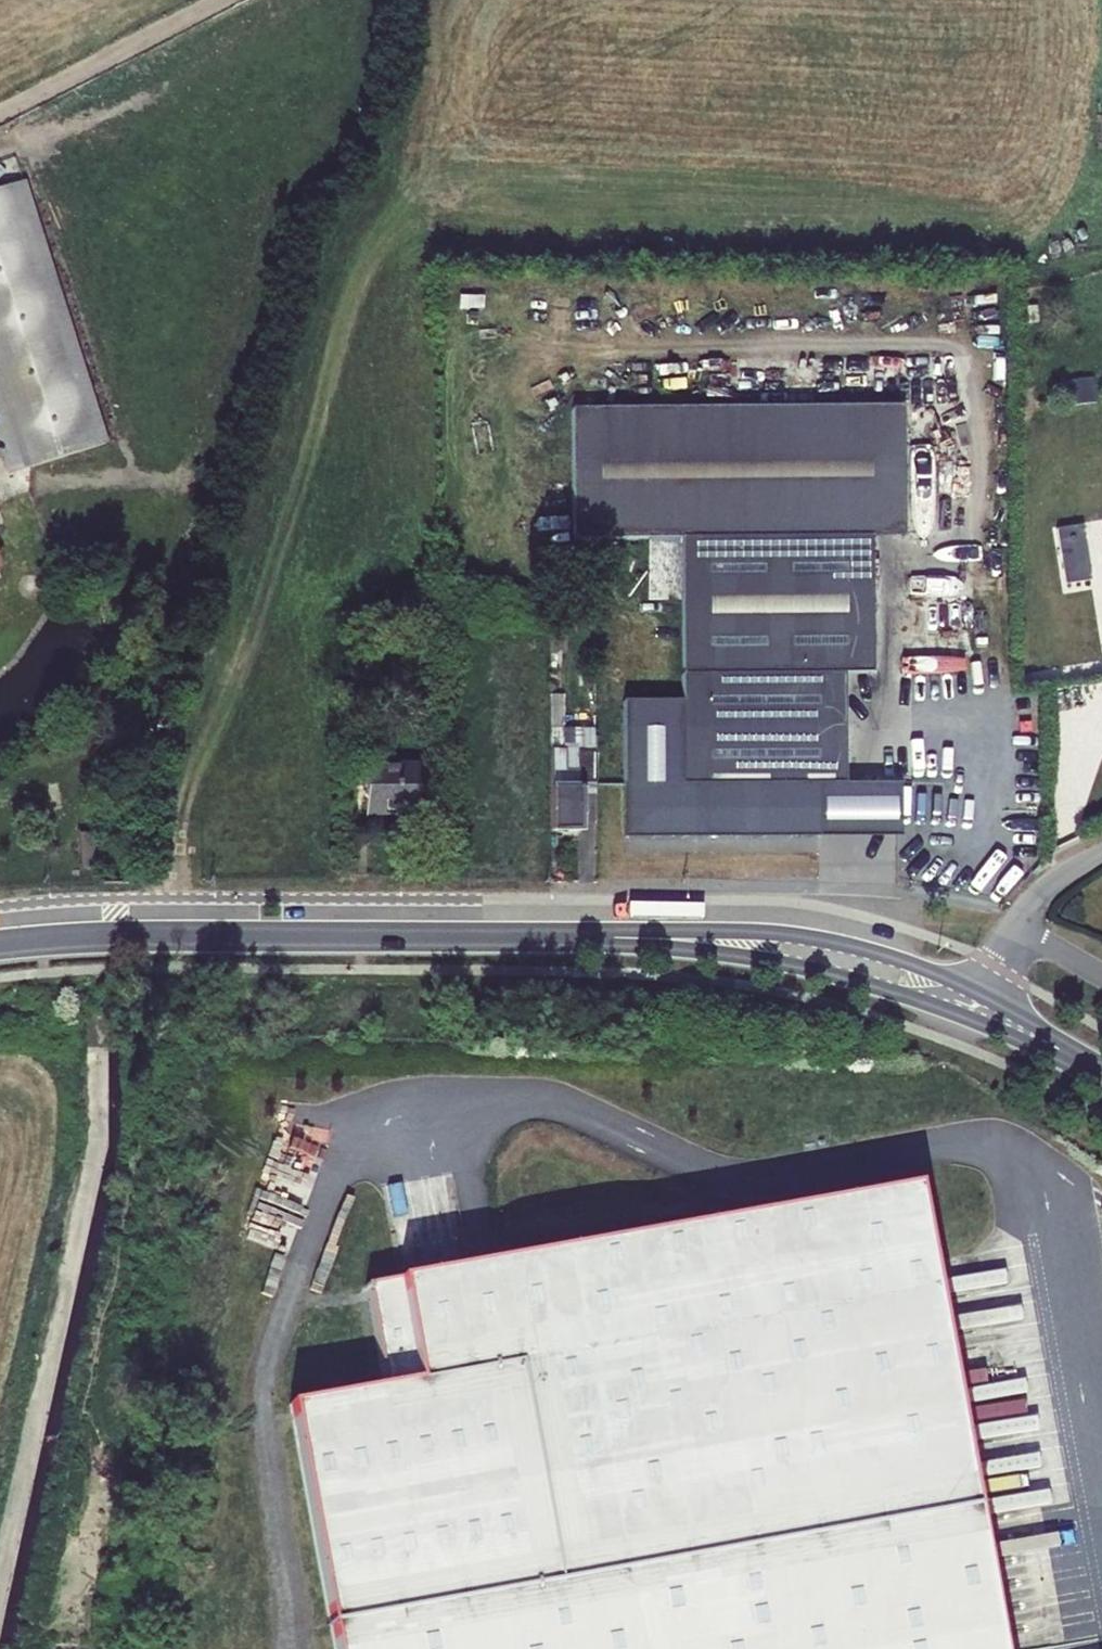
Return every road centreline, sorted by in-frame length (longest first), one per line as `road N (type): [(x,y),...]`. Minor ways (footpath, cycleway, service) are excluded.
road 1 (secondary): [(655,938),(0,944)]
road 2 (secondary): [(975,989),(862,949),(785,933),(655,938)]
road 3 (secondary): [(655,938),(798,965),(961,1016)]
road 4 (secondary): [(1097,1070),(975,989)]
road 5 (secondary): [(961,1016),(1097,1070)]

